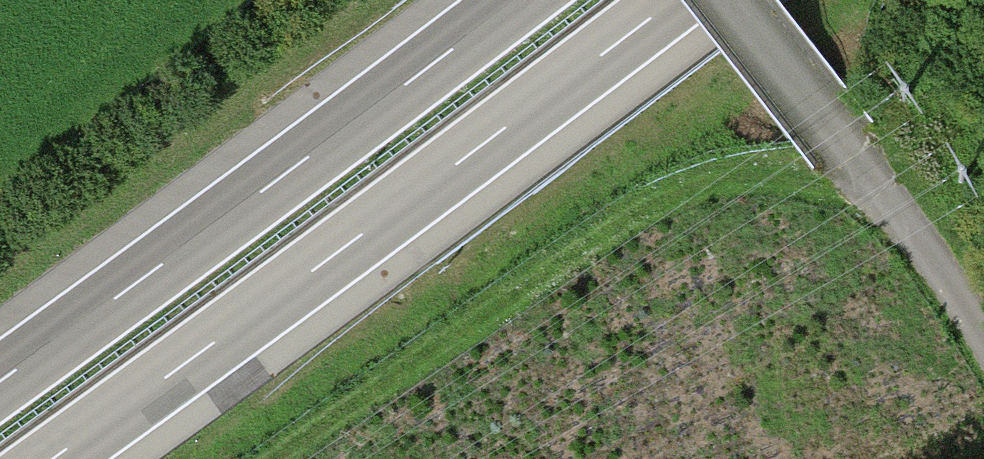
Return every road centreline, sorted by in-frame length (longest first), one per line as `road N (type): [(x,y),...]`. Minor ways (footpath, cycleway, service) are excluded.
road 1 (motorway): [(51,458),(673,0)]
road 2 (motorway): [(517,0),(0,380)]
road 3 (track): [(983,321),(726,0)]

